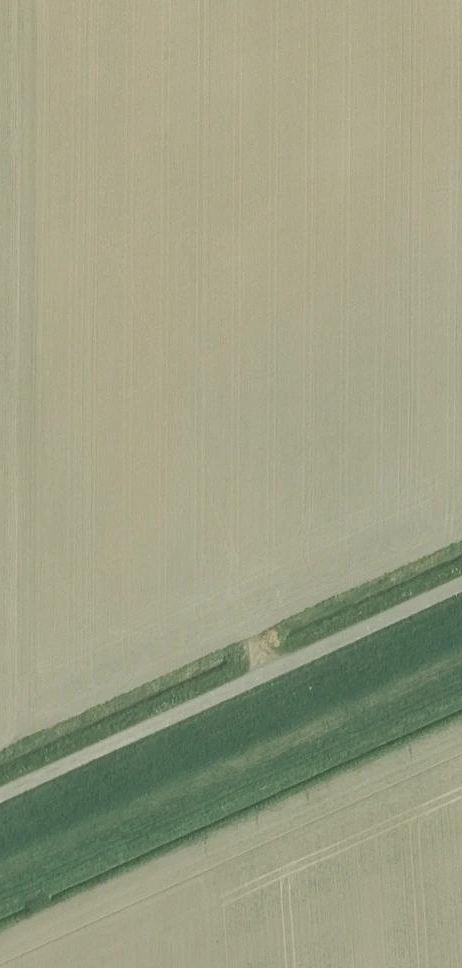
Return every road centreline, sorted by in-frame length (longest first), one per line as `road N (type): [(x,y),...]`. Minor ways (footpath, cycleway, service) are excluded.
road 1 (unclassified): [(0,797),(461,585)]

